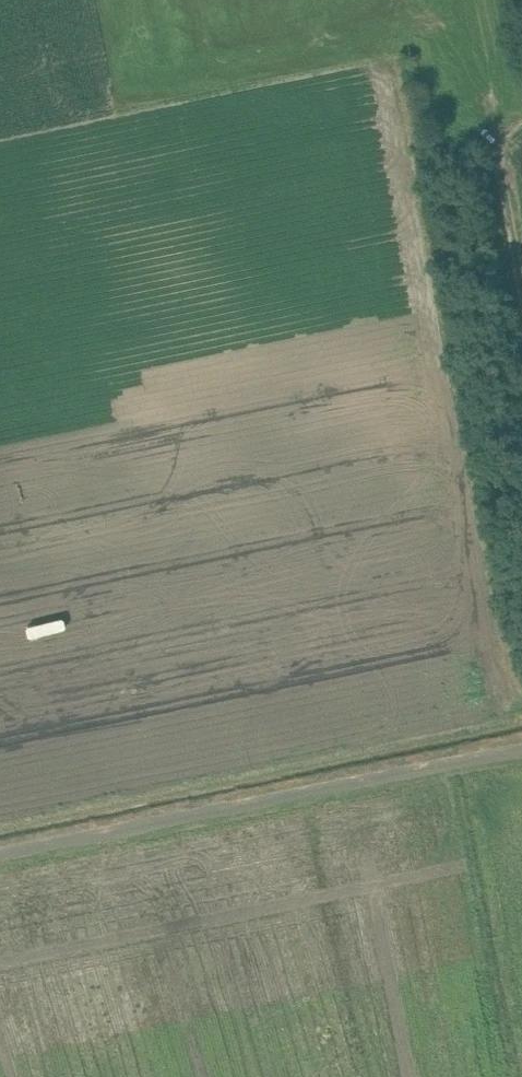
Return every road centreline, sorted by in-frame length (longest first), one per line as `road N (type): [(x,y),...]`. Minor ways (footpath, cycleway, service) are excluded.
road 1 (track): [(0,852),(521,747)]
road 2 (track): [(521,283),(501,161),(505,134),(521,120)]

